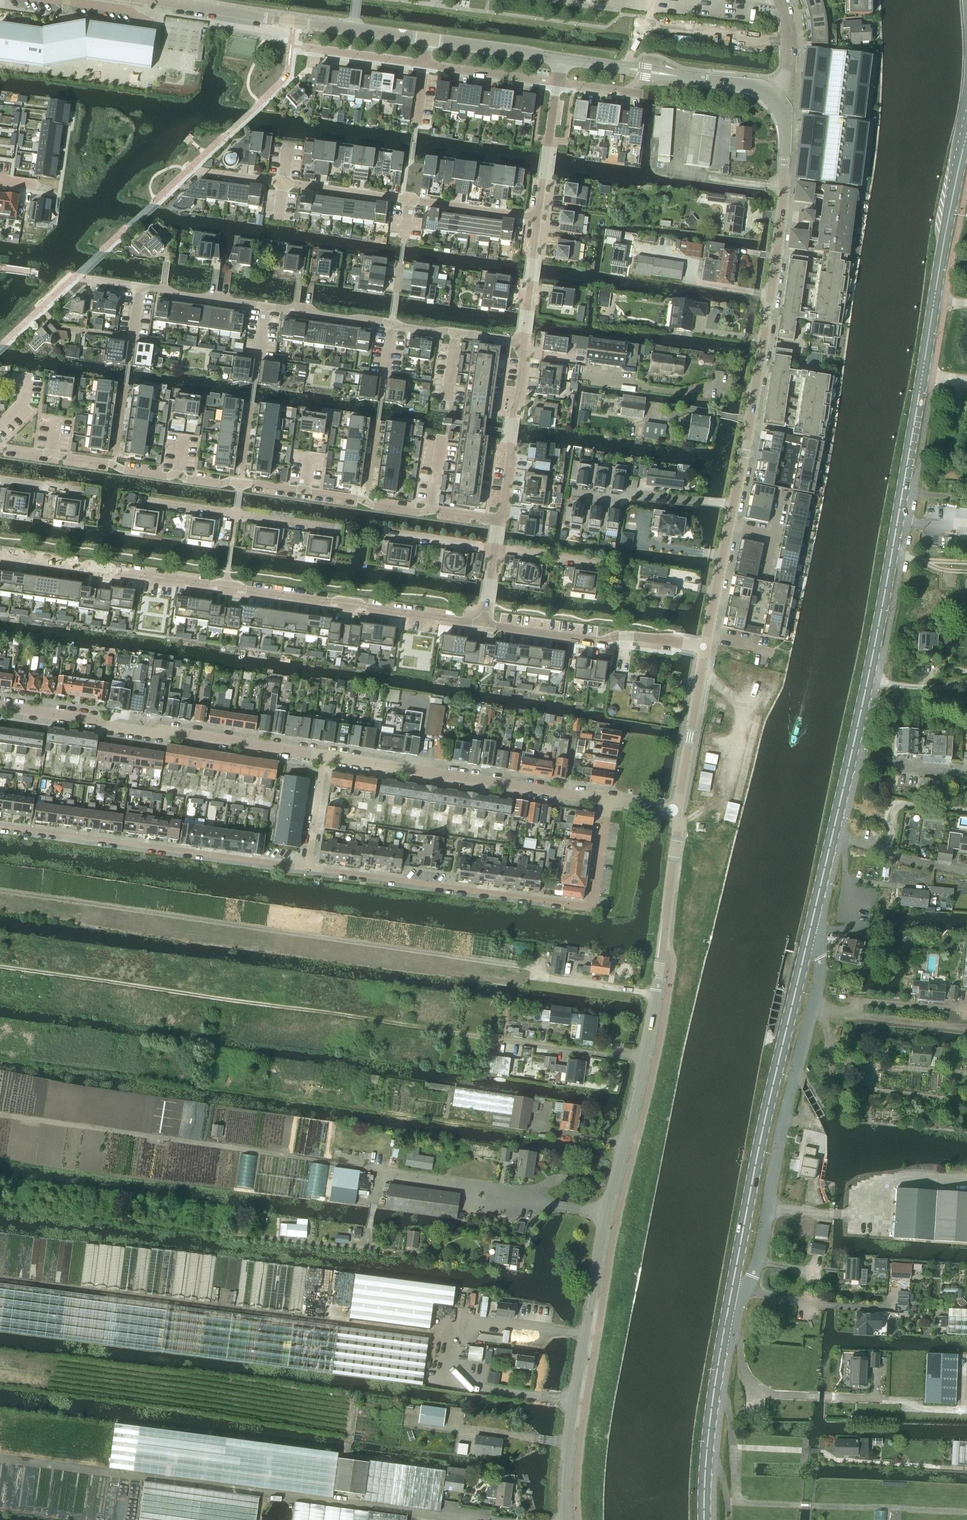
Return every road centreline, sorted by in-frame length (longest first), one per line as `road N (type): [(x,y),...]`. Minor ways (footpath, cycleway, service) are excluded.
road 1 (primary): [(809,932),(871,665),(966,132)]
road 2 (tertiary): [(565,1519),(573,1402),(605,1213),(645,1057),(676,811)]
road 3 (residential): [(485,620),(0,551)]
road 4 (tertiary): [(736,505),(787,184),(788,122),(779,99)]
road 5 (residential): [(307,872),(585,908),(594,902),(613,800)]
road 6 (unclassified): [(731,1297),(745,1295),(759,1262),(818,984),(820,939),(809,932)]
road 7 (primary): [(731,1297),(809,932)]
road 8 (track): [(966,1512),(736,1499),(728,1411),(713,1397)]
road 9 (residential): [(324,756),(0,706)]
road 10 (residential): [(0,829),(307,872)]
road 11 (residential): [(613,800),(324,756)]
road 12 (tertiary): [(427,41),(146,0)]
road 13 (residential): [(241,483),(0,447)]
road 14 (primary): [(706,1519),(713,1397),(731,1297)]
road 15 (tertiary): [(779,99),(749,84),(561,59)]
road 16 (residential): [(704,647),(485,620)]
road 17 (residential): [(430,510),(241,483)]
road 18 (residential): [(499,521),(522,343)]
road 19 (tertiary): [(676,811),(704,647)]
road 20 (residential): [(537,218),(558,84)]
road 21 (tertiary): [(561,59),(427,41)]
road 22 (residential): [(291,45),(424,64)]
road 23 (residential): [(139,287),(266,307)]
road 24 (residential): [(537,218),(410,200)]
road 25 (residential): [(266,307),(392,326)]
road 26 (residential): [(410,200),(284,182)]
road 27 (residential): [(522,343),(537,218)]
road 28 (residential): [(699,501),(574,495)]
road 29 (tertiary): [(704,647),(731,526)]

